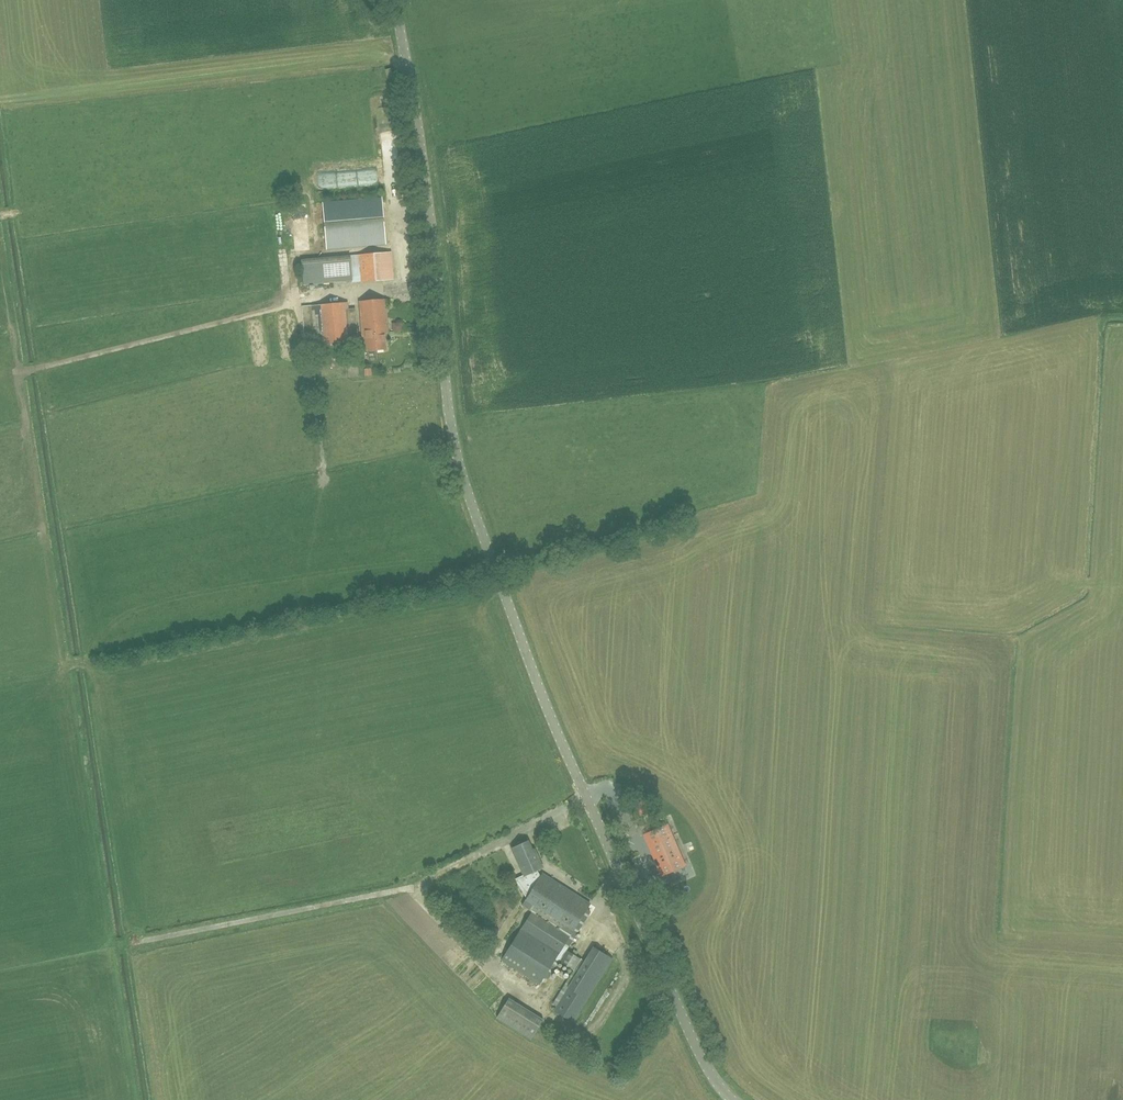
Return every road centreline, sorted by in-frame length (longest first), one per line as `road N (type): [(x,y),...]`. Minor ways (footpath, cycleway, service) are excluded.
road 1 (tertiary): [(730,1099),(708,1073),(543,711),(462,483),(393,0)]

